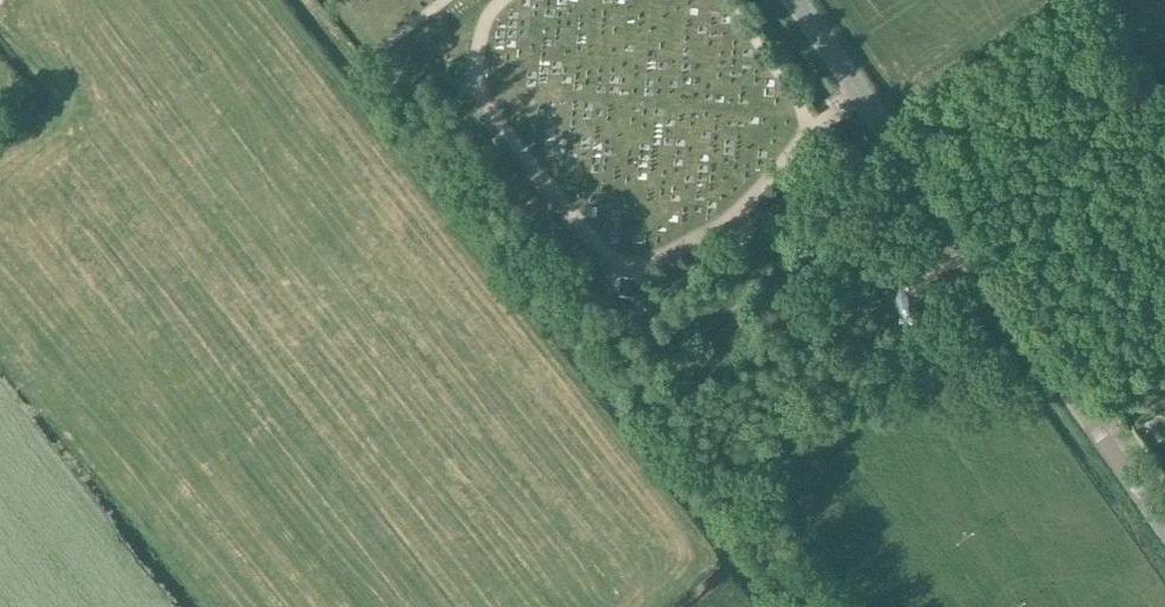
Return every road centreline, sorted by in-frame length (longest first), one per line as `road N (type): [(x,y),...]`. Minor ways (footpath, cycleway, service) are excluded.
road 1 (unclassified): [(1164,527),(795,0)]

